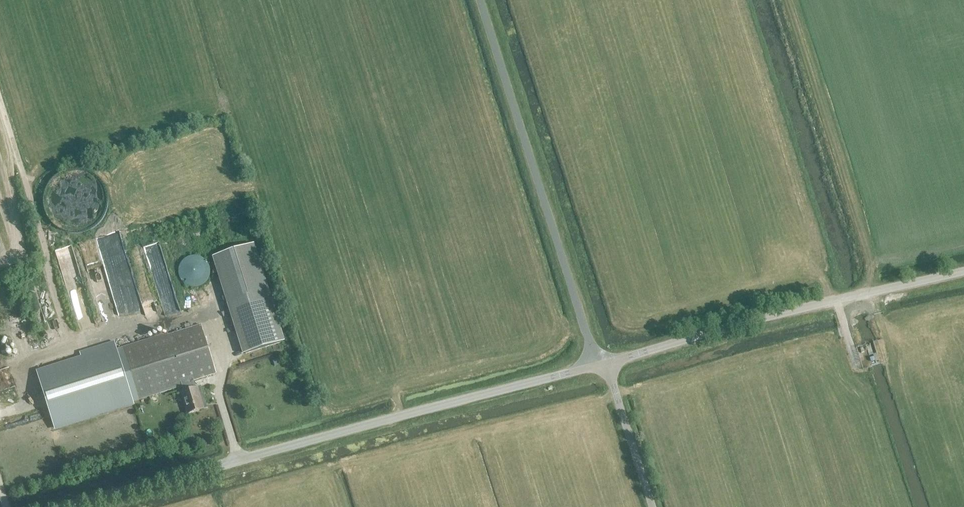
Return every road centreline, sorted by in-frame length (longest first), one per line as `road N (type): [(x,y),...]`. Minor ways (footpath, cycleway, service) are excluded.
road 1 (tertiary): [(69,506),(599,364)]
road 2 (unclassified): [(599,364),(480,0)]
road 3 (tertiary): [(599,364),(963,270)]
road 4 (unclassified): [(599,364),(653,506)]

